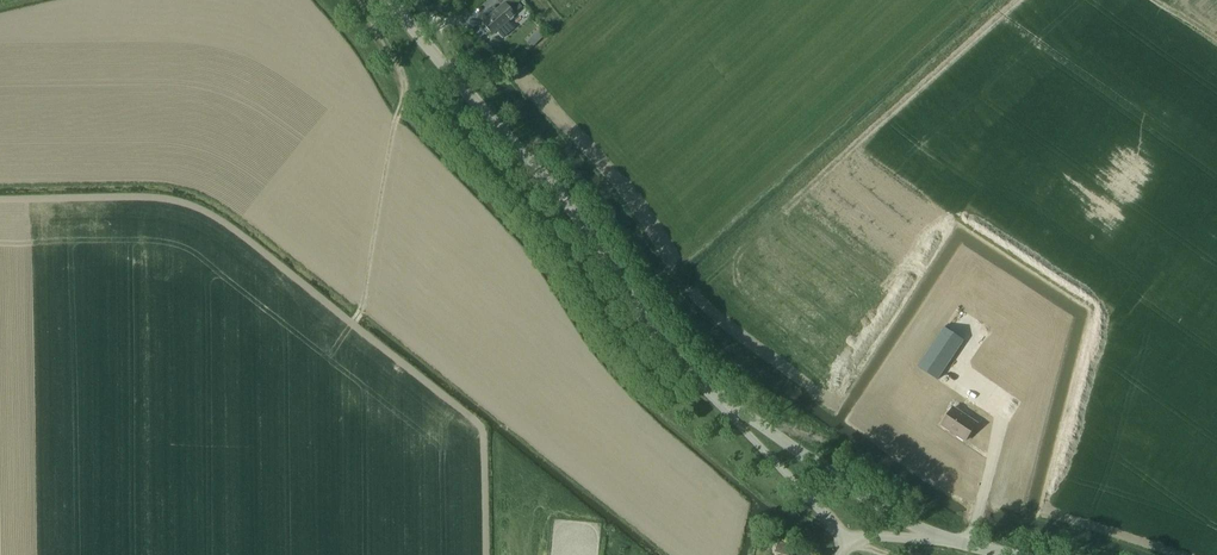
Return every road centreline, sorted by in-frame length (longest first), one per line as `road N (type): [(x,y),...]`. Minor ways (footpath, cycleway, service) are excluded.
road 1 (unclassified): [(386,0),(562,198),(644,320),(708,391)]
road 2 (track): [(360,311),(403,86),(359,0)]
road 3 (unclassified): [(708,391),(888,511),(944,537)]
road 4 (unclassified): [(708,391),(845,537)]

